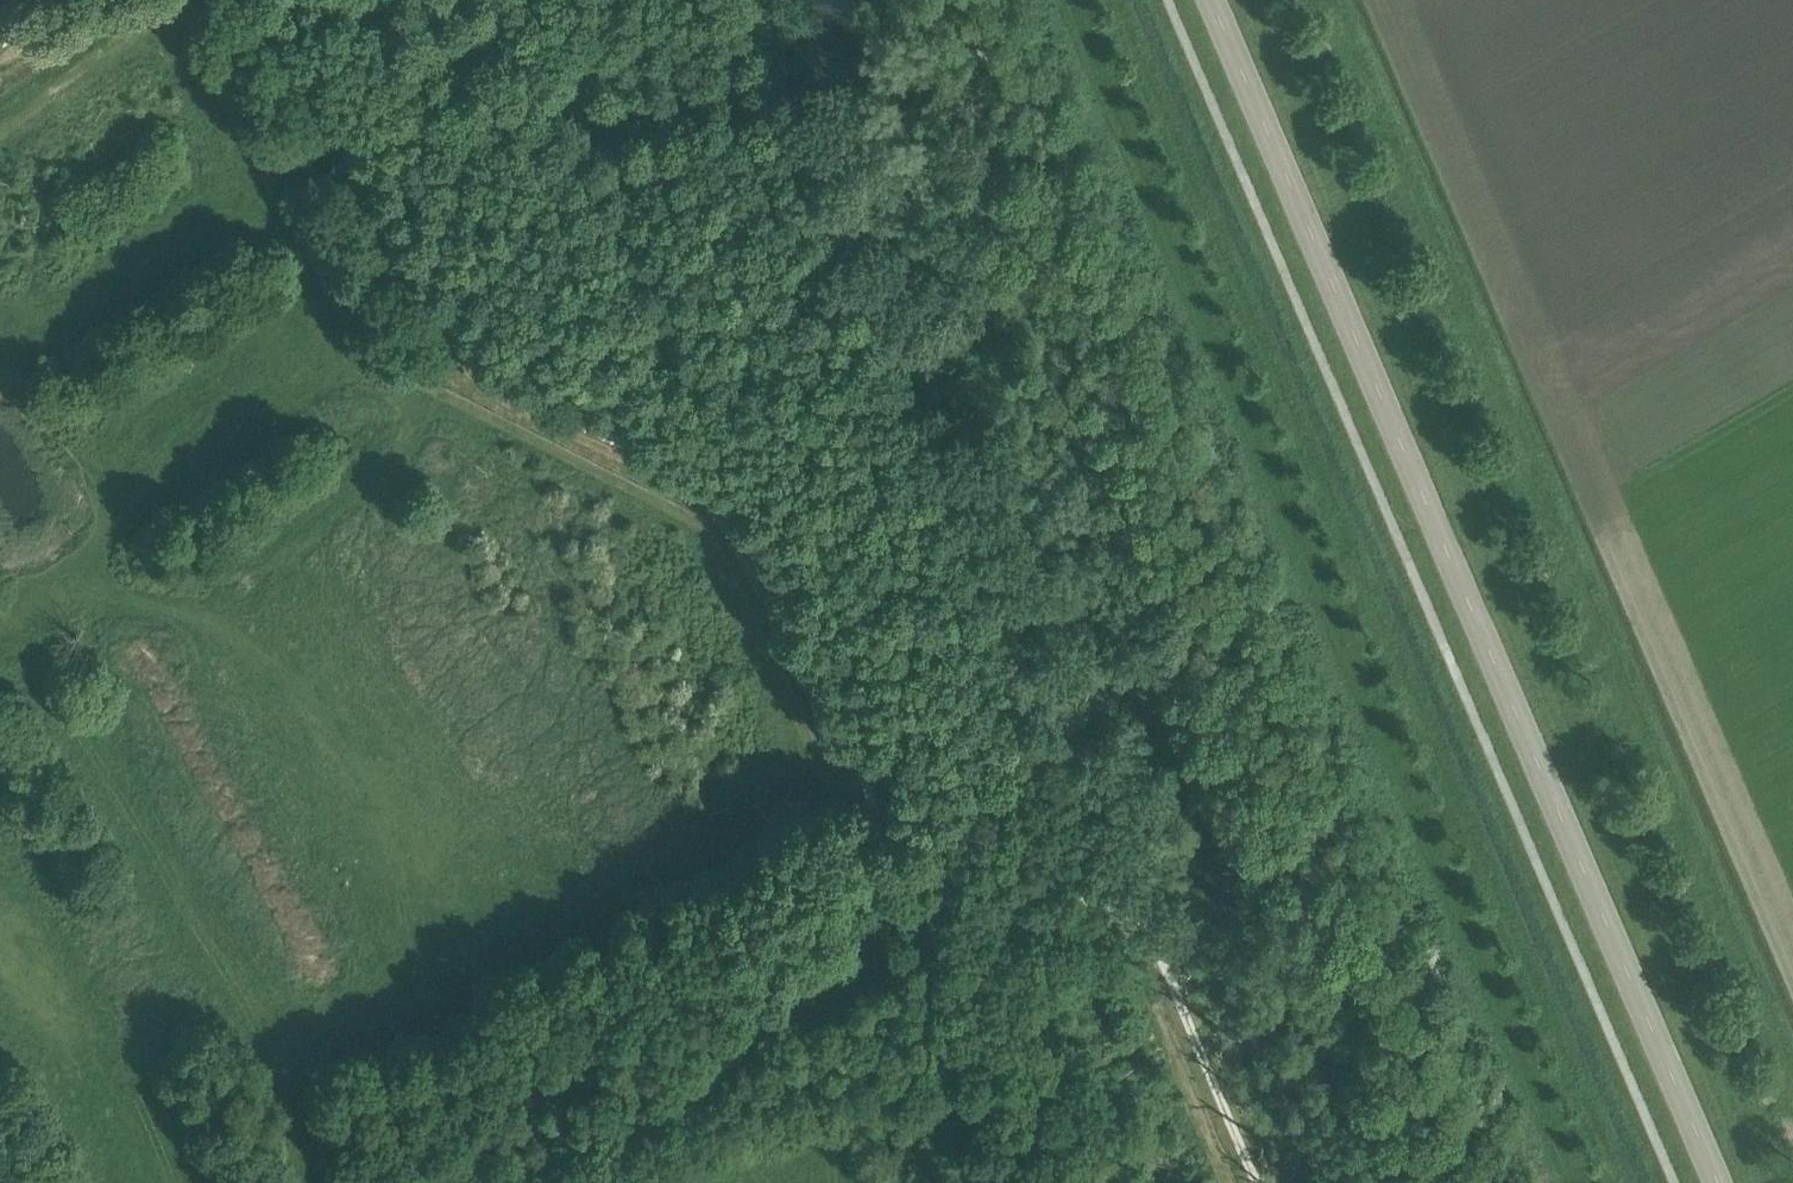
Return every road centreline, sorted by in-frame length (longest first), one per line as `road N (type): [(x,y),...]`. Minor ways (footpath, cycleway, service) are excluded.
road 1 (tertiary): [(1212,0),(1715,1182)]
road 2 (track): [(517,1182),(791,1016)]

